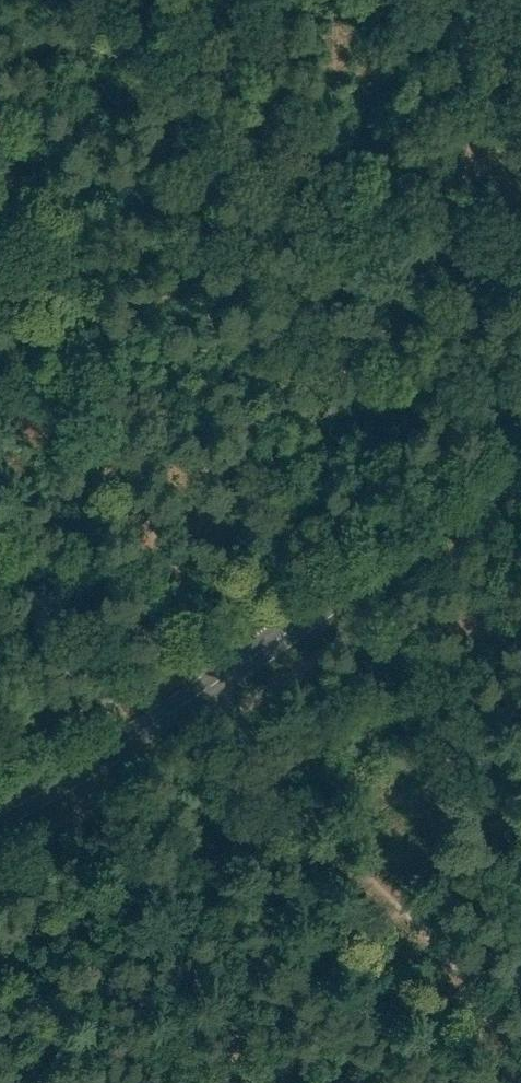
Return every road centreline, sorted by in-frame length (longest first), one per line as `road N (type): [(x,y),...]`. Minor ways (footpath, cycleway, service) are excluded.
road 1 (track): [(511,1082),(454,961),(271,771),(237,714),(132,474),(0,135)]
road 2 (secondary): [(0,815),(223,684),(421,527),(520,430)]
road 3 (track): [(490,0),(400,133),(174,294),(77,333)]

